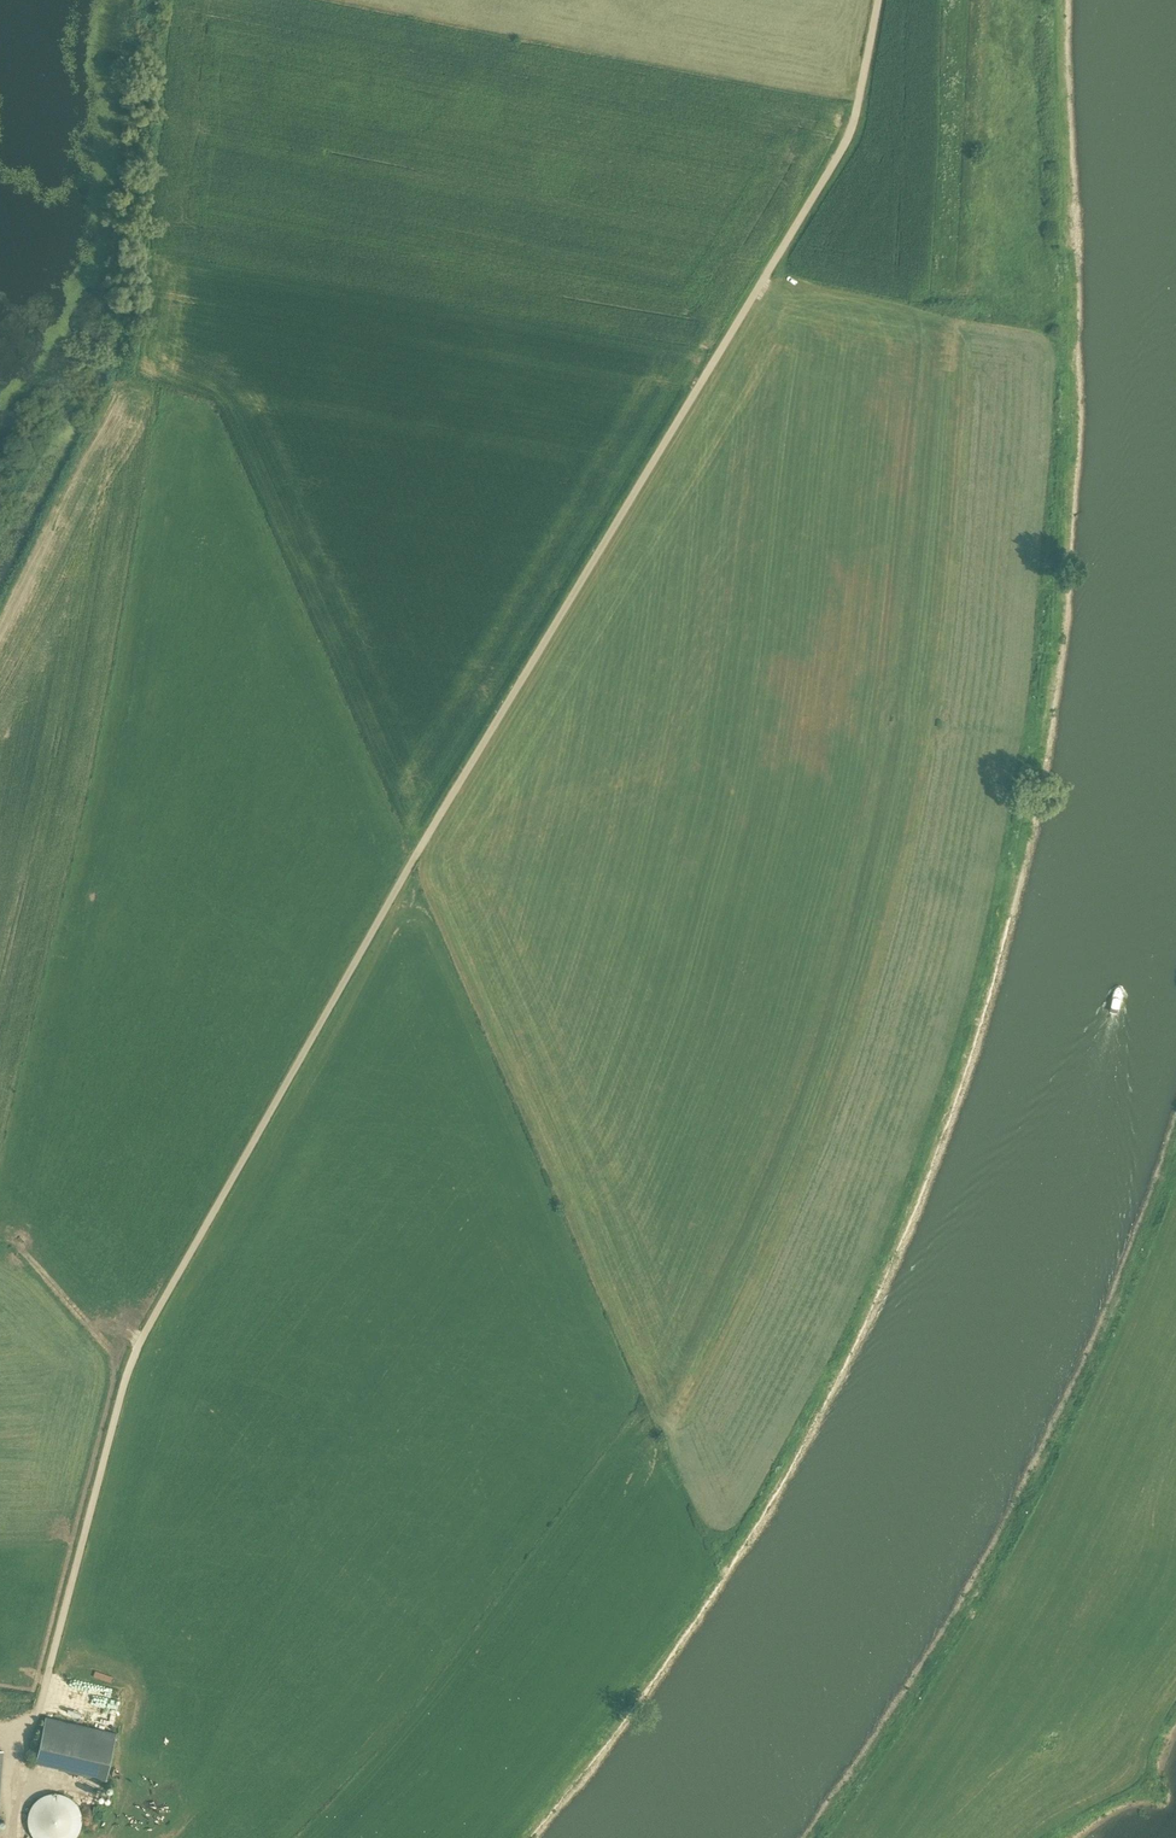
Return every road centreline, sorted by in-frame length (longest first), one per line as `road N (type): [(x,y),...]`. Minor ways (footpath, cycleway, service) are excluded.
road 1 (unclassified): [(50,1661),(133,1357),(418,852),(834,163),(851,131),(876,0)]

